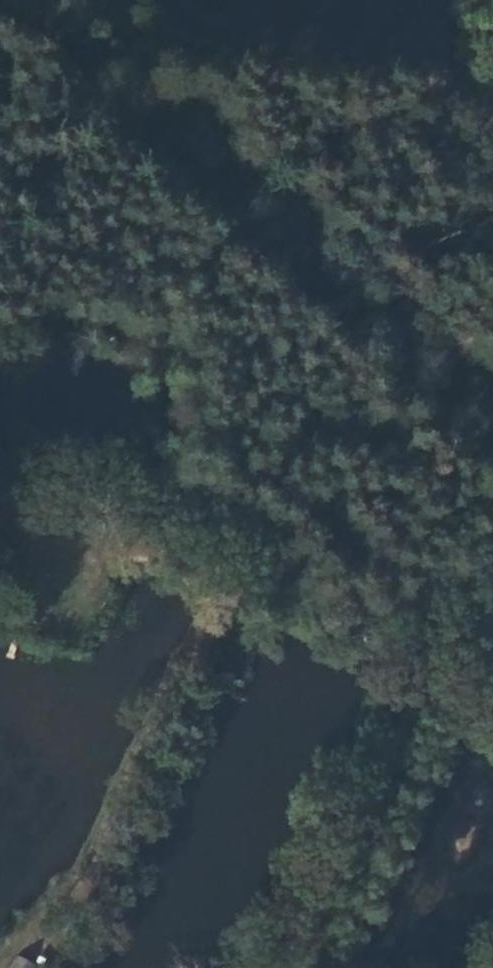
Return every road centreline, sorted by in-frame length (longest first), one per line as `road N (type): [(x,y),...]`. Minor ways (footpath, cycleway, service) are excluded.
road 1 (track): [(289,967),(410,724),(449,697),(492,722)]

